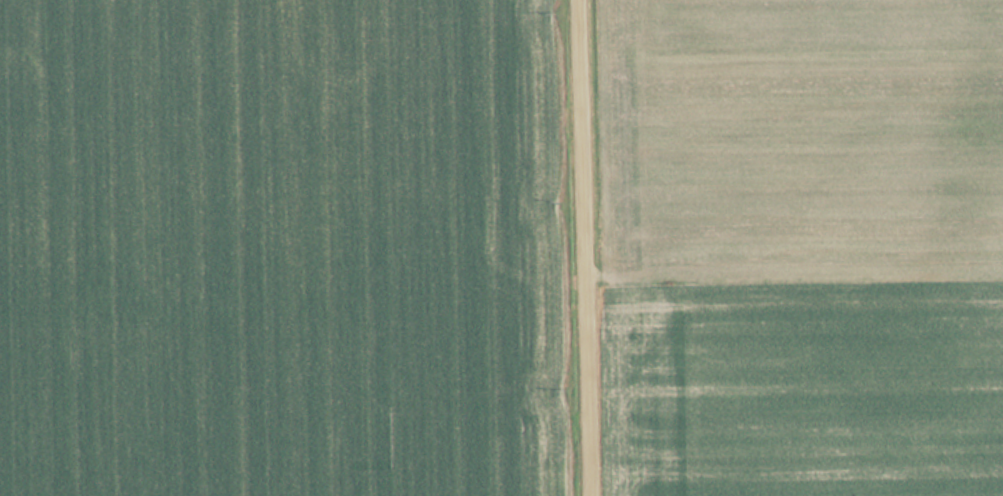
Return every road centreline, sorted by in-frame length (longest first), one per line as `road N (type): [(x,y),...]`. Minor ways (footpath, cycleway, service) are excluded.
road 1 (residential): [(598,495),(583,0)]

